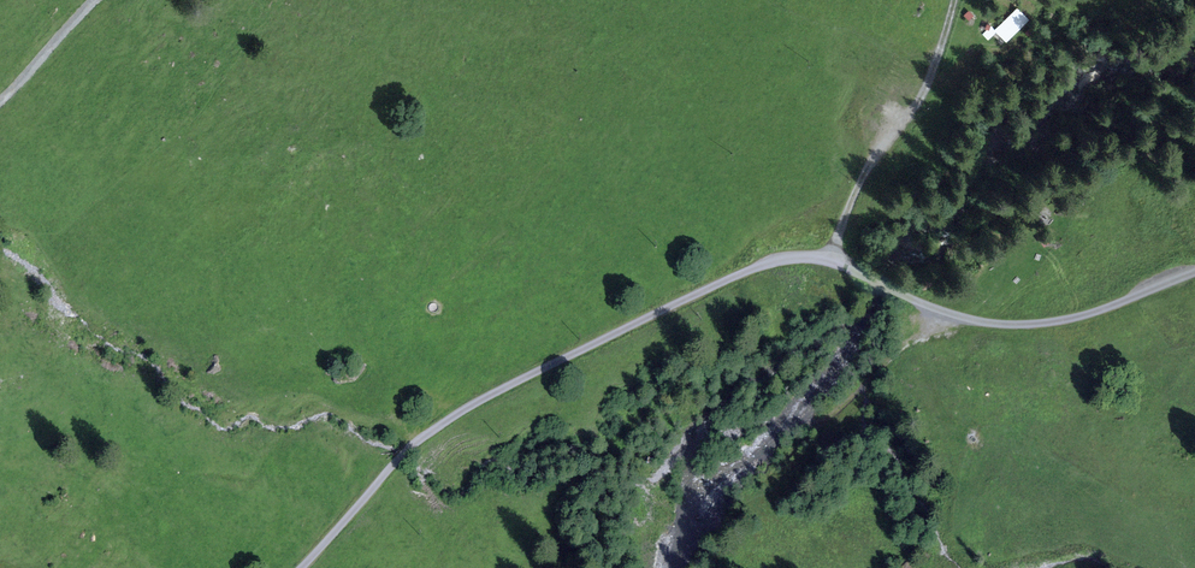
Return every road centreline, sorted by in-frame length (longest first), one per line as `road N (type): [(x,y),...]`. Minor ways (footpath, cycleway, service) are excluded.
road 1 (unclassified): [(1194,273),(1080,316),(1004,324),(937,309),(833,261),(769,262),(458,412),(406,451),(302,567)]
road 2 (track): [(955,0),(932,80),(861,180),(833,261)]
road 3 (track): [(96,0),(0,101)]

